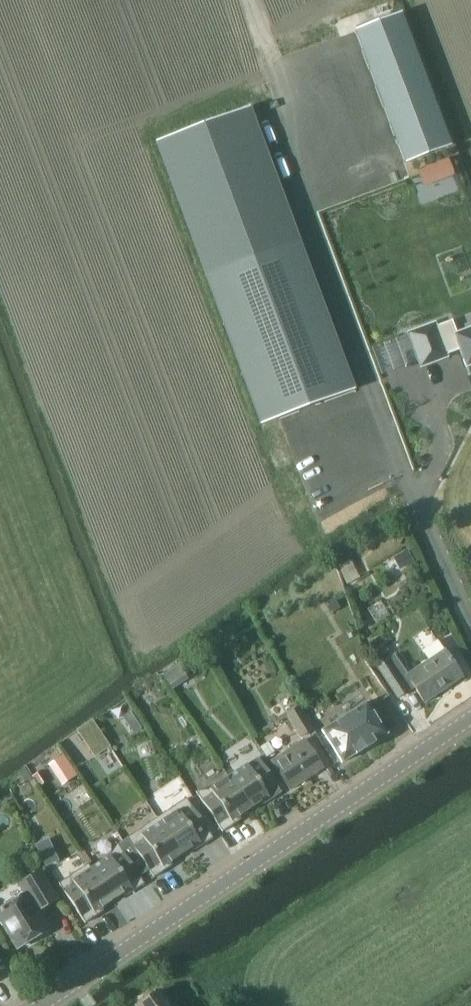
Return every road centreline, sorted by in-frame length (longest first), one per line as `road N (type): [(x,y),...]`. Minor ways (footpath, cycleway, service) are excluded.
road 1 (tertiary): [(53,1005),(470,726)]

